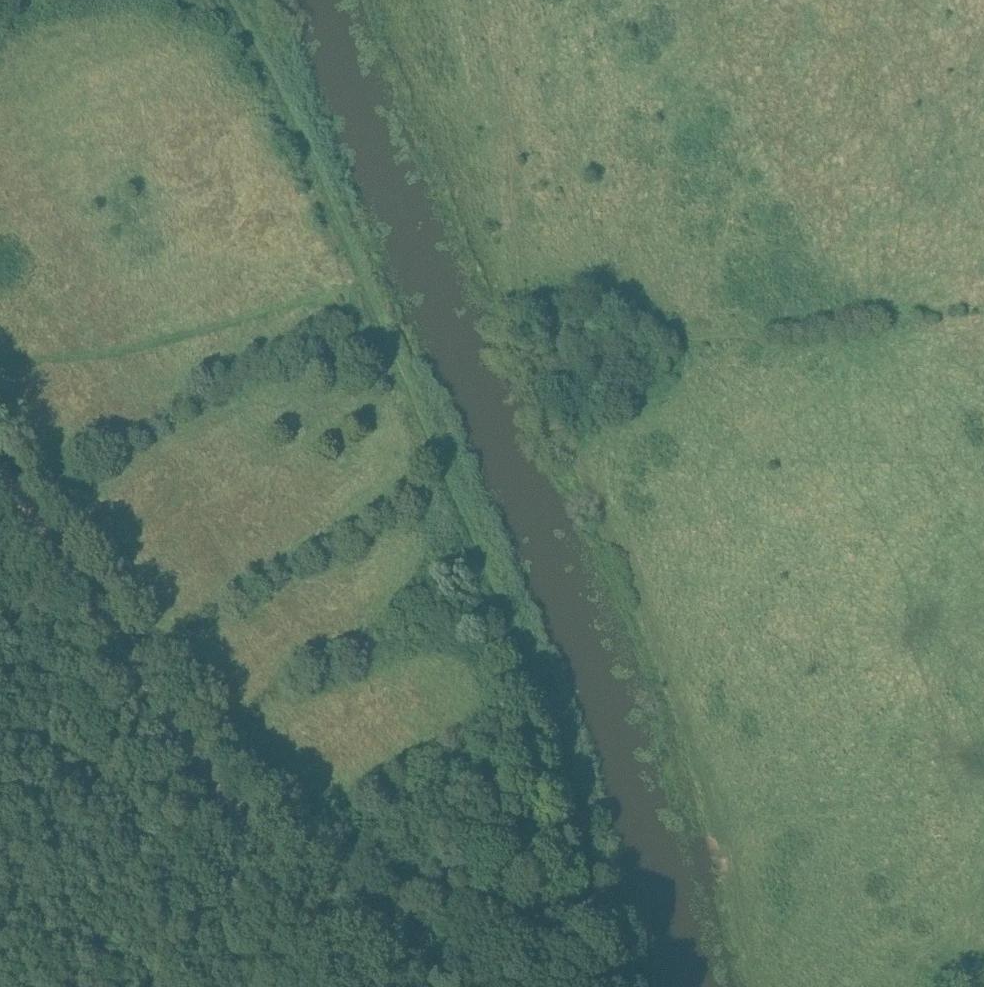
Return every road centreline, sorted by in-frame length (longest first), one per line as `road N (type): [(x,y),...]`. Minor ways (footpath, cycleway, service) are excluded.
road 1 (track): [(341,986),(0,477)]

